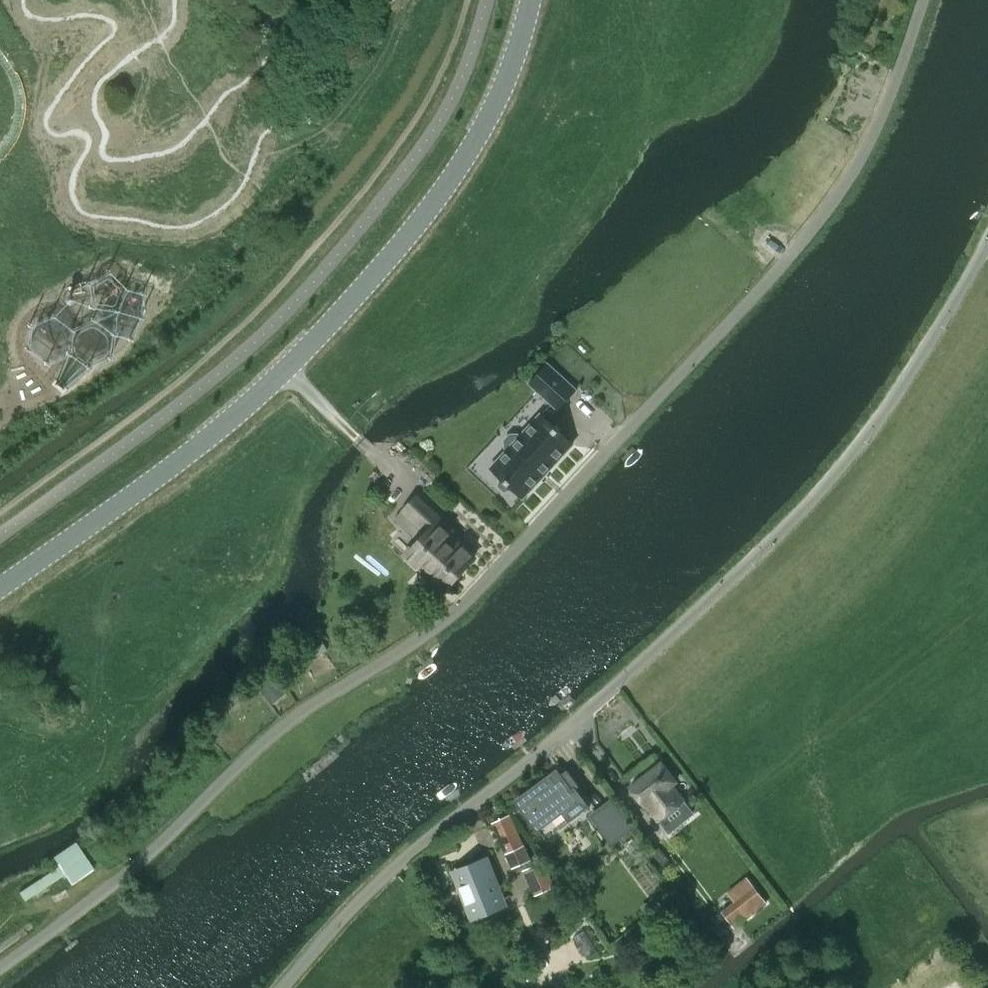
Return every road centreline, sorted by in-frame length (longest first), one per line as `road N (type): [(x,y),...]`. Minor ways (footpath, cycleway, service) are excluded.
road 1 (unclassified): [(0,966),(127,871),(293,716),(454,612),(793,251),(837,196),(876,125),(923,0)]
road 2 (unclassified): [(281,987),(377,883),(778,537),(904,380),(987,231)]
road 3 (tertiary): [(0,593),(193,453),(357,296),(459,168),(494,108),(532,0)]

